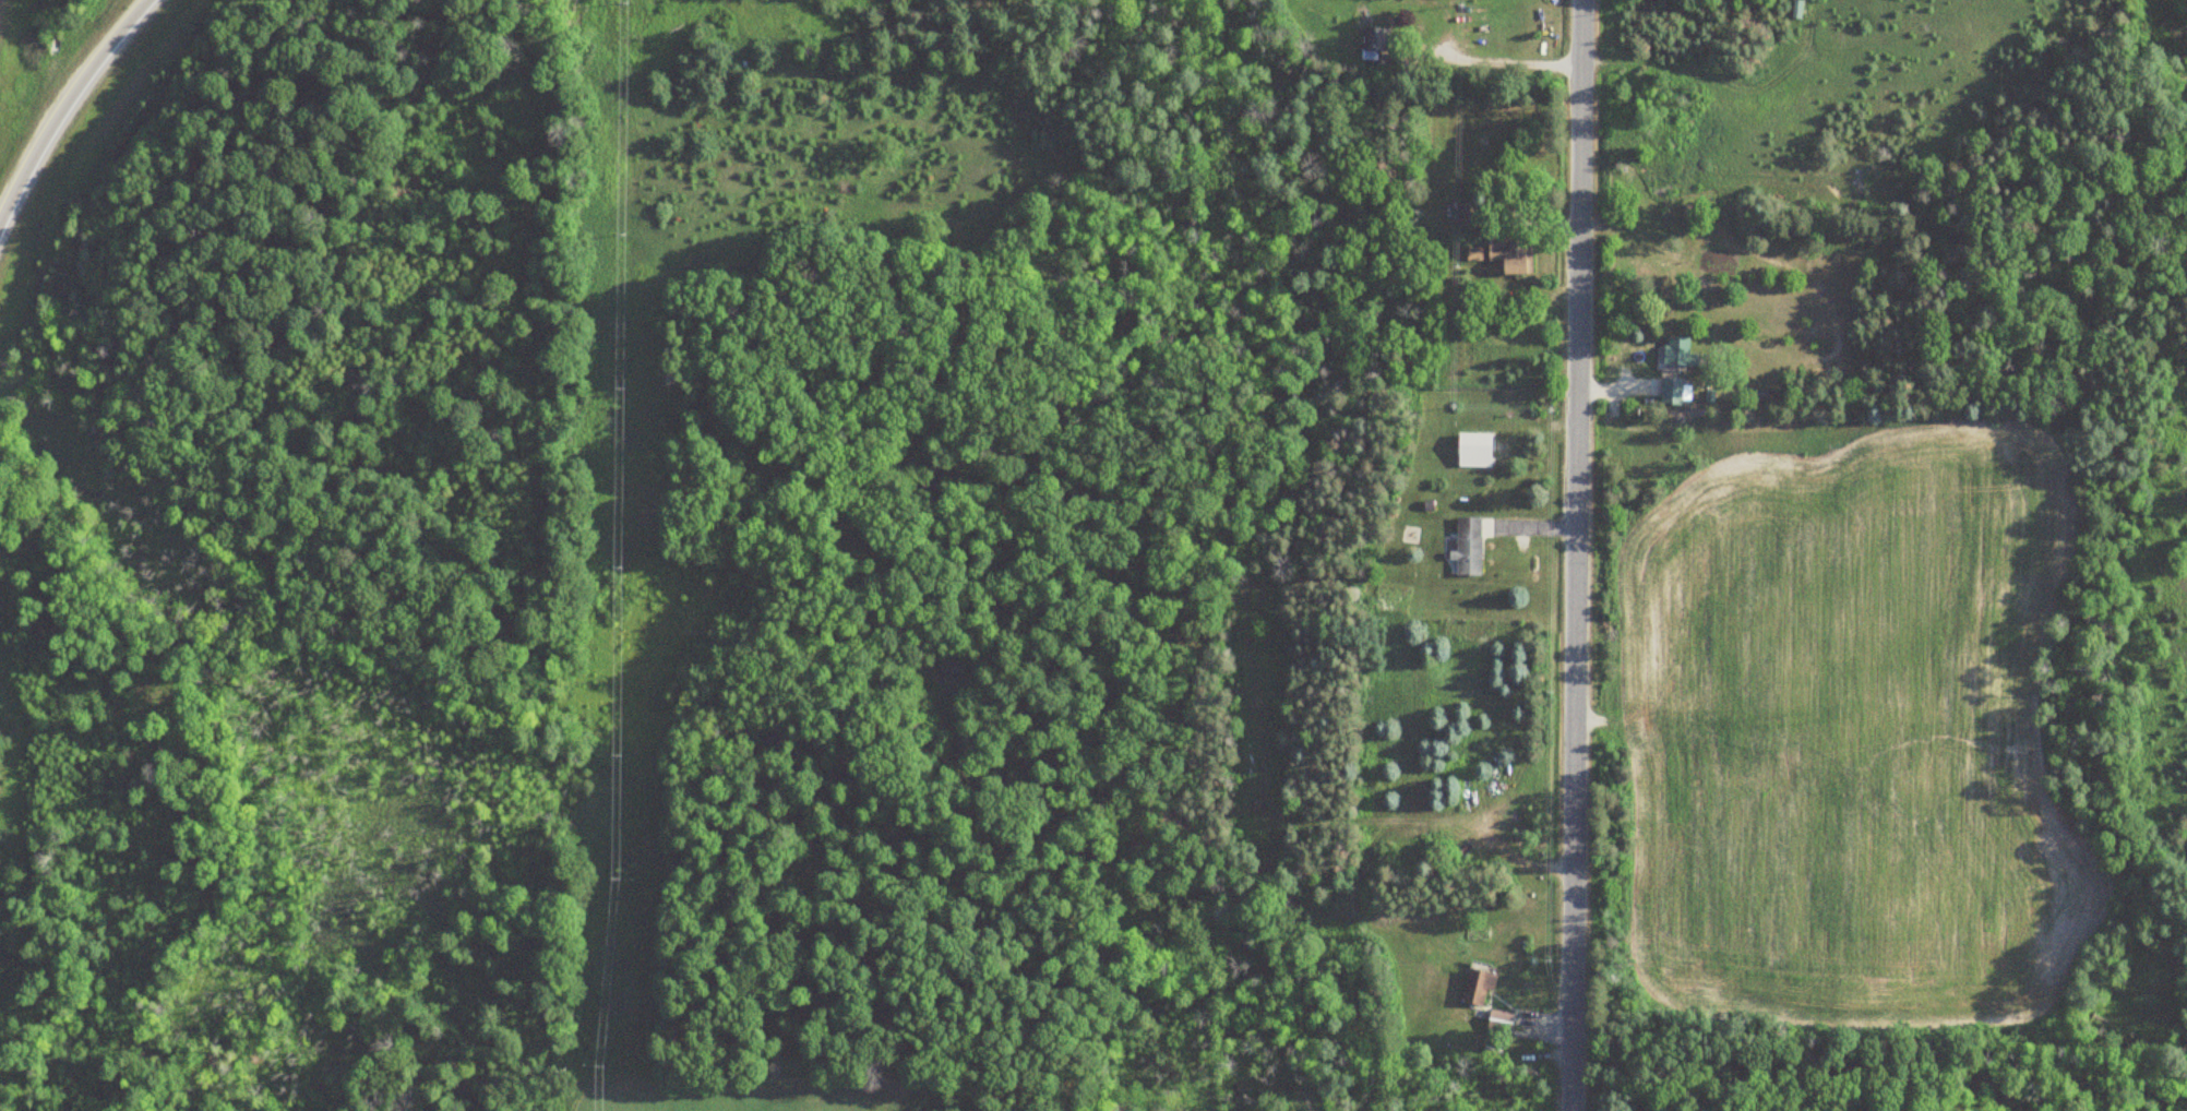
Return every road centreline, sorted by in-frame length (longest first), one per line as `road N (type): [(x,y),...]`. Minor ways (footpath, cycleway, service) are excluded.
road 1 (residential): [(1572,1110),(1582,0)]
road 2 (motorway): [(0,216),(58,109),(144,0)]

